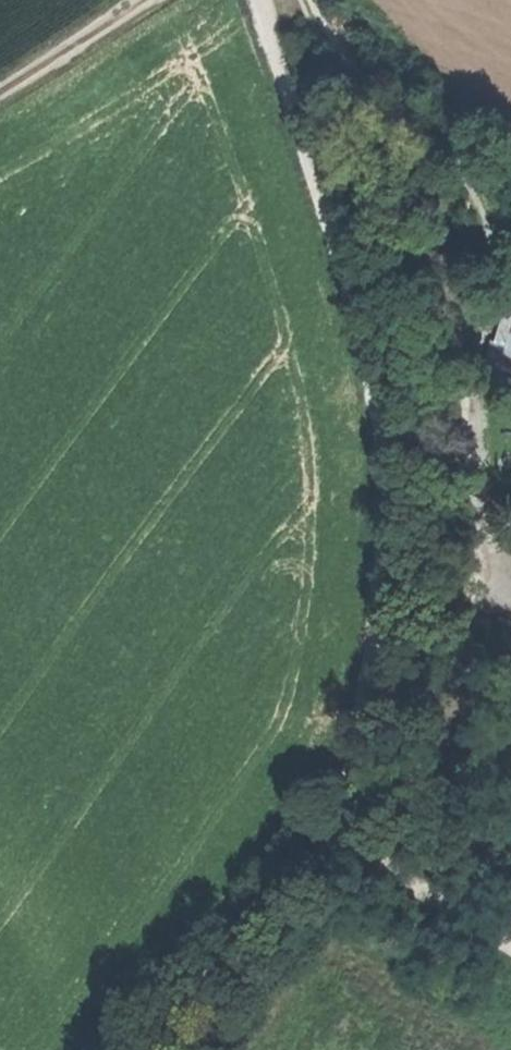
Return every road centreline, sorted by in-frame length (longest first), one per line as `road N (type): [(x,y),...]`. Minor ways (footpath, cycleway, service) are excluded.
road 1 (track): [(268,0),(369,325),(399,467),(393,637),(354,791),(351,834),(415,891),(510,945)]
road 2 (track): [(490,226),(464,167),(413,128),(332,37),(311,0)]
road 3 (track): [(351,834),(182,1049)]
road 4 (track): [(148,0),(0,99)]

